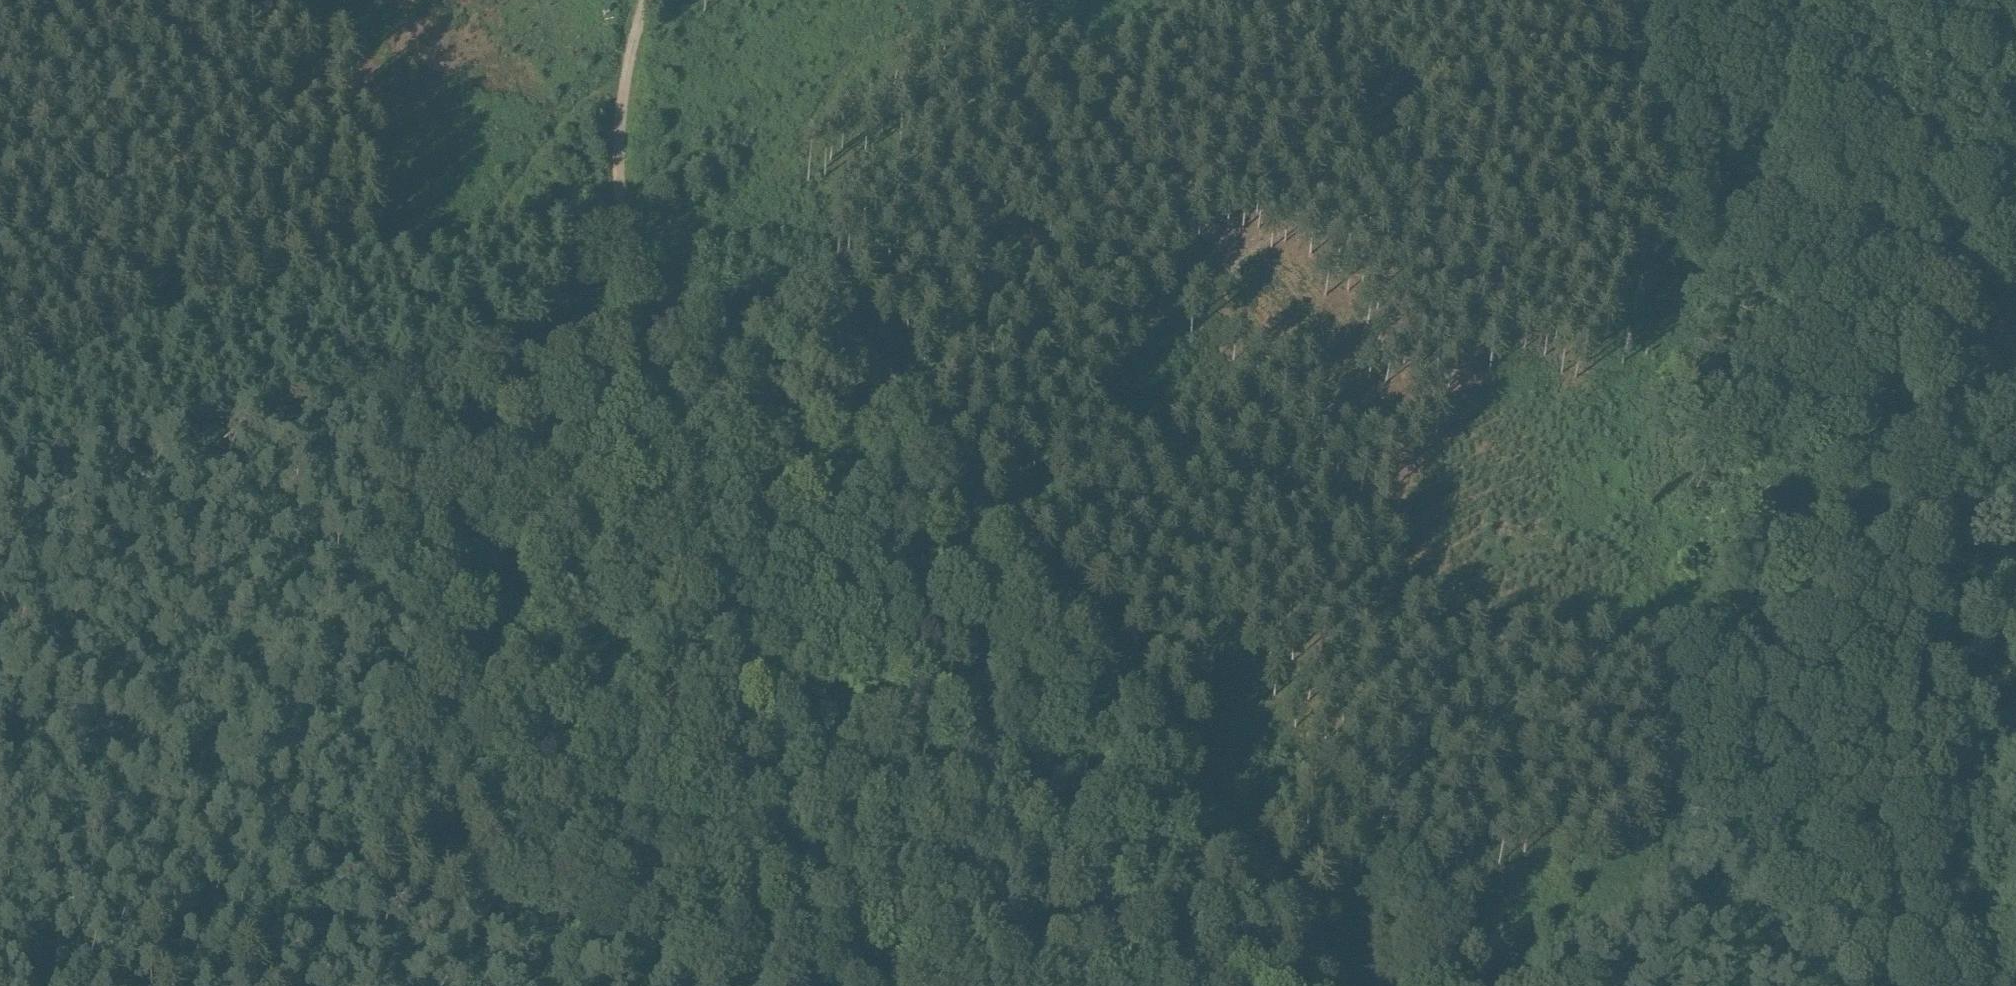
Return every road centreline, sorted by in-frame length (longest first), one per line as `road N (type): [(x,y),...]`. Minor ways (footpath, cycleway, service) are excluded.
road 1 (track): [(1351,985),(1104,641),(974,525),(900,386),(867,345),(835,330),(684,309),(649,286),(626,242),(618,193),(624,76),(646,0)]

